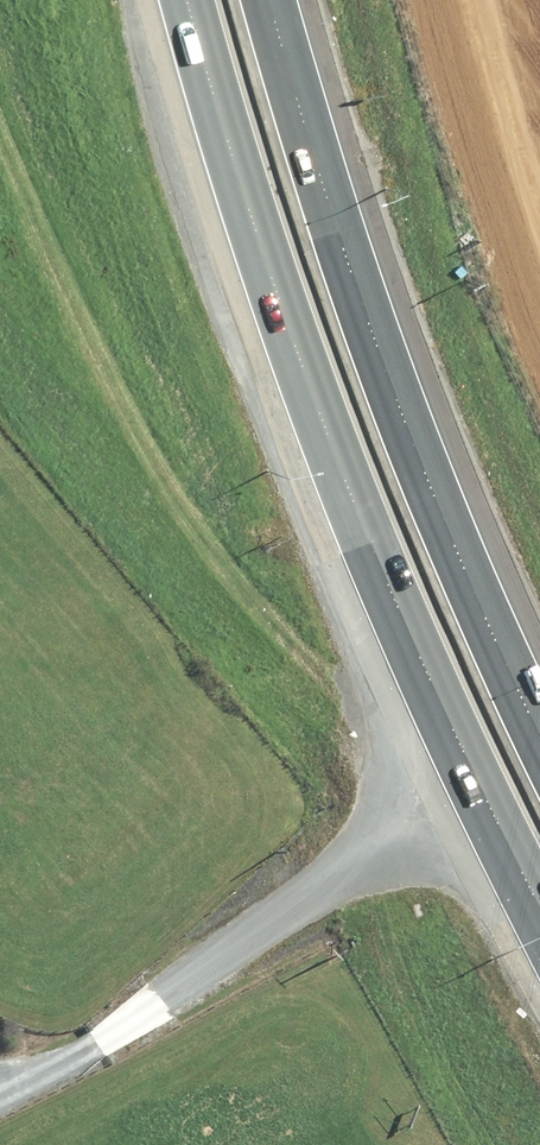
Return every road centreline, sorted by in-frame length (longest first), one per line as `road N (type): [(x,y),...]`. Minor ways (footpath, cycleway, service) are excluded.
road 1 (motorway): [(539,903),(448,718),(308,391),(192,0)]
road 2 (motorway): [(283,0),(385,334),(489,616),(539,725)]

